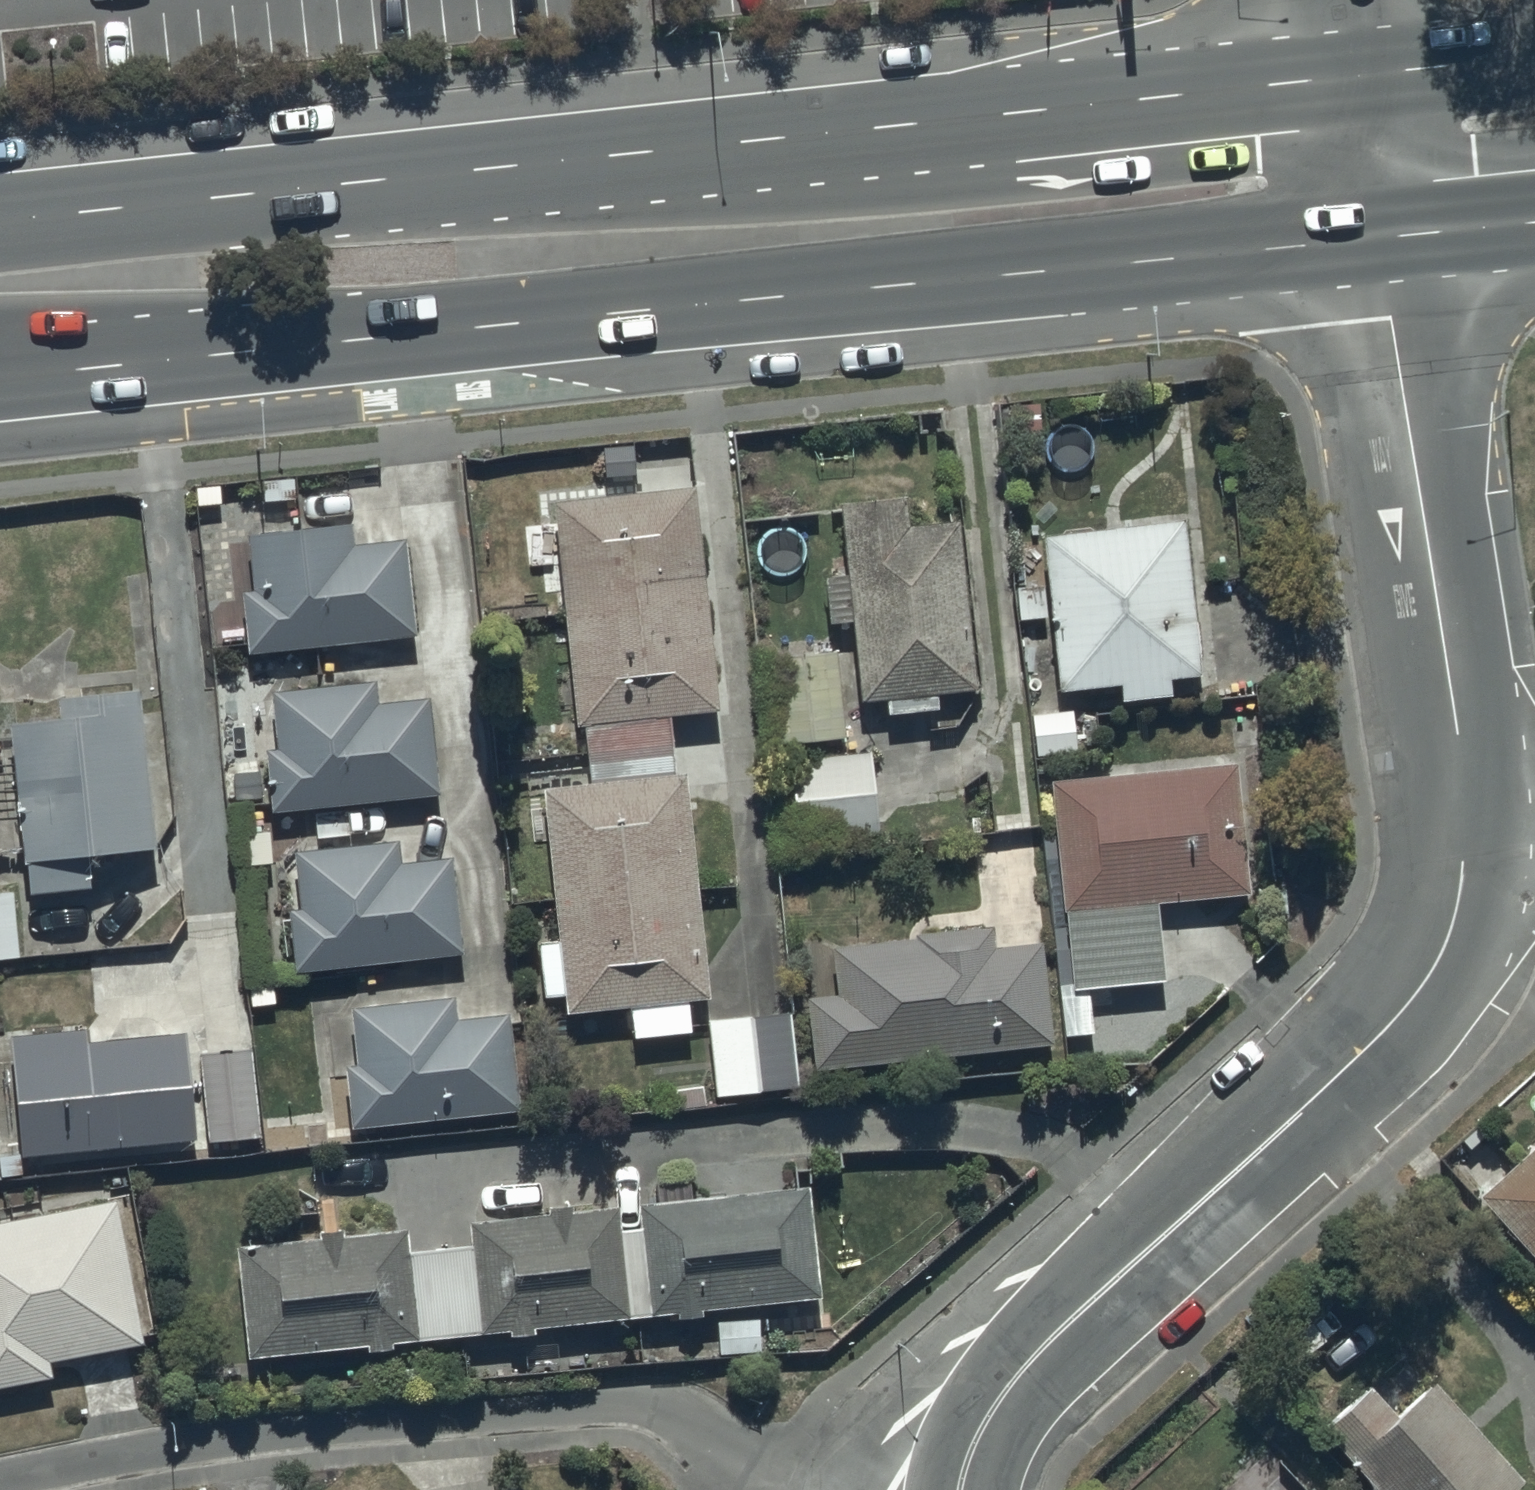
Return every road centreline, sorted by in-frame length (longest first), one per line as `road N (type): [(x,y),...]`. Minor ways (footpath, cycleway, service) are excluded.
road 1 (primary): [(1379,242),(0,376)]
road 2 (primary): [(0,224),(1353,80)]
road 3 (residential): [(947,1489),(666,1414),(563,1406),(323,1430),(0,1481)]
road 4 (residential): [(954,1489),(973,1435),(1024,1364),(1381,1033),(1433,969),(1455,911),(1460,814)]
road 5 (residential): [(1460,814),(1379,242)]
road 6 (primary): [(1353,80),(1534,59)]
road 7 (residential): [(1379,242),(1353,80)]
road 8 (primary): [(1534,223),(1379,242)]

